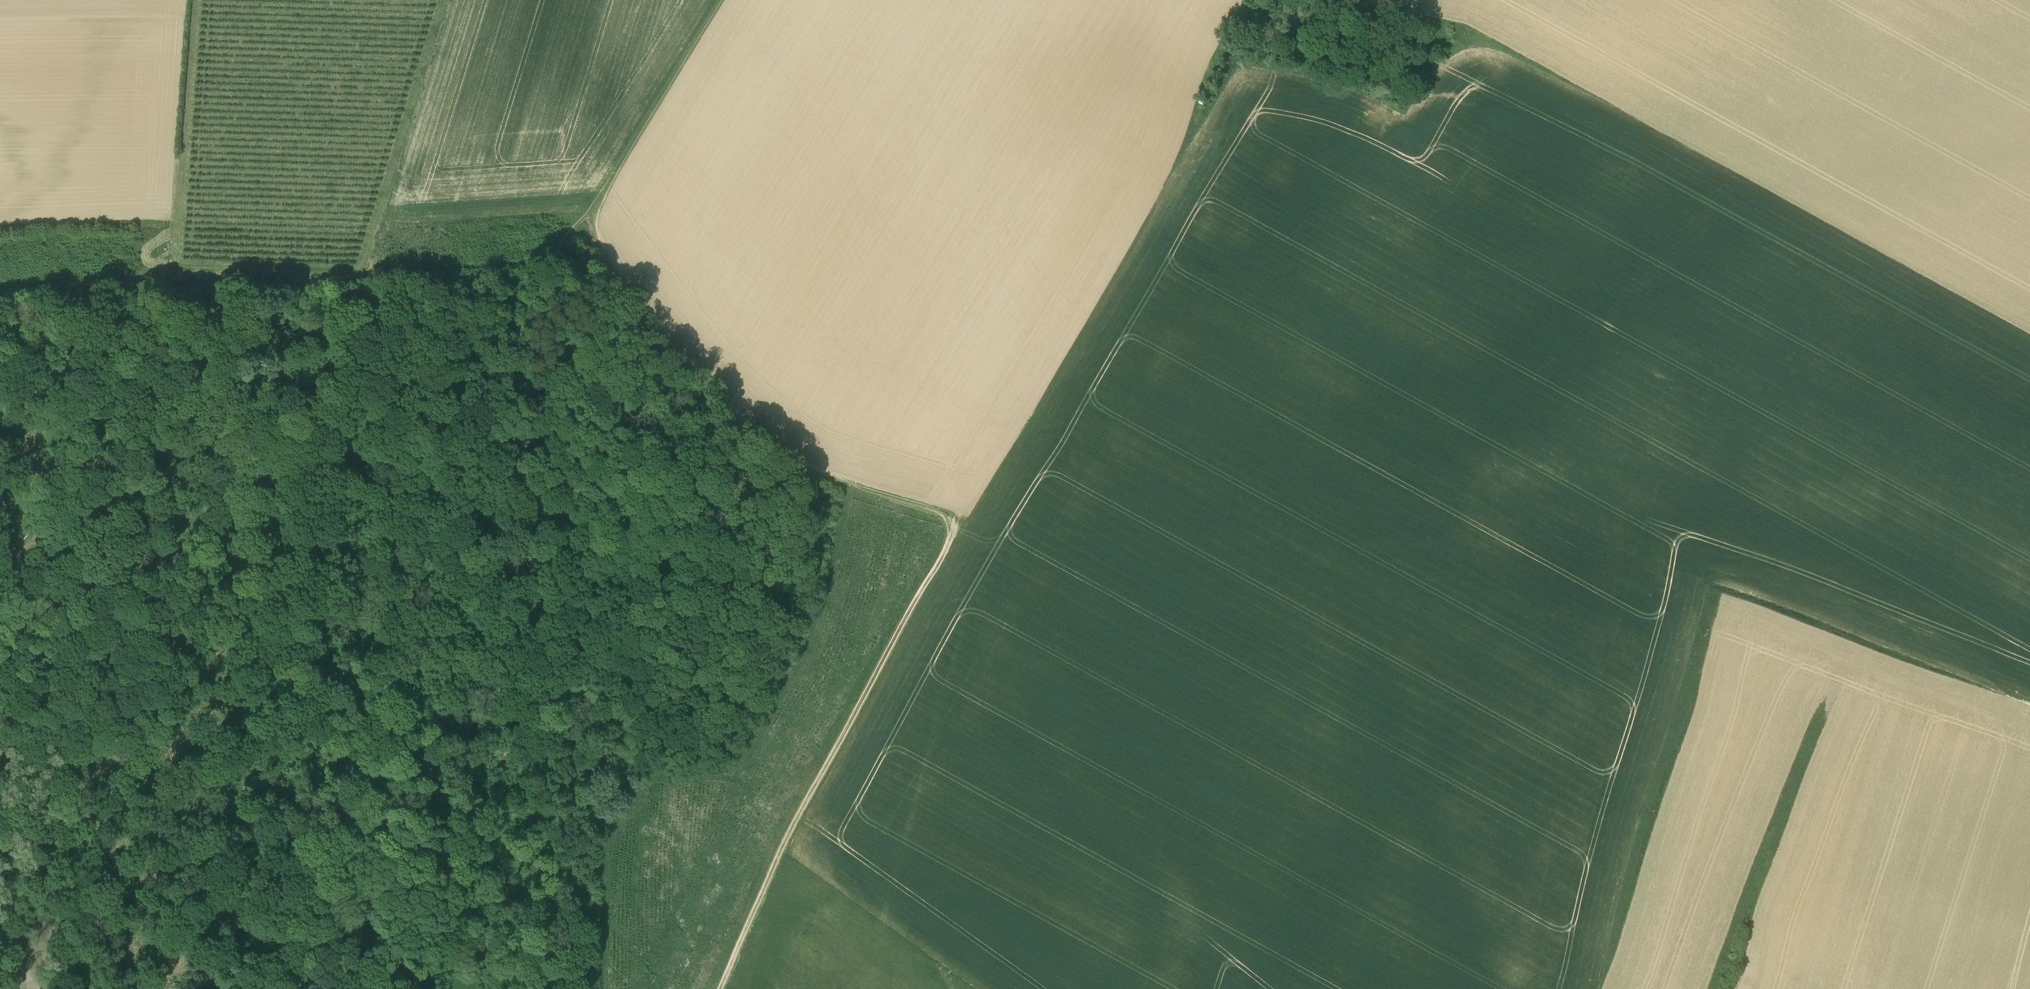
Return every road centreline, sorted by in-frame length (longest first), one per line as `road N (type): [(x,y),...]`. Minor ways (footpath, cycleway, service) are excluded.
road 1 (track): [(723,988),(800,810),(956,525),(951,516),(798,460),(663,326),(607,256),(596,231),(603,195)]
road 2 (track): [(194,0),(177,259),(361,269)]

